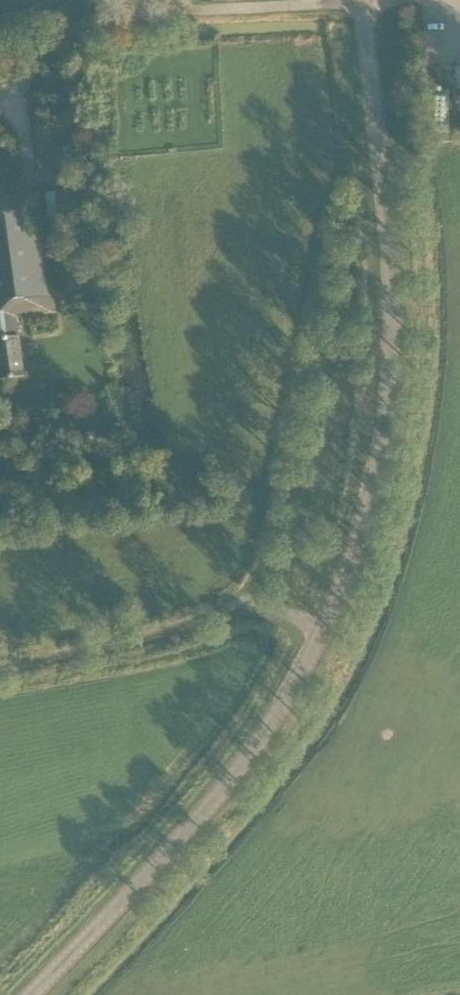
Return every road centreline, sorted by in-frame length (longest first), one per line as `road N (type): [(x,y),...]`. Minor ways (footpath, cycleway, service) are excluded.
road 1 (tertiary): [(32,994),(233,782),(299,682),(354,559),(384,428),(395,304),(362,2)]
road 2 (unclassified): [(21,95),(55,42),(109,16),(362,2)]

